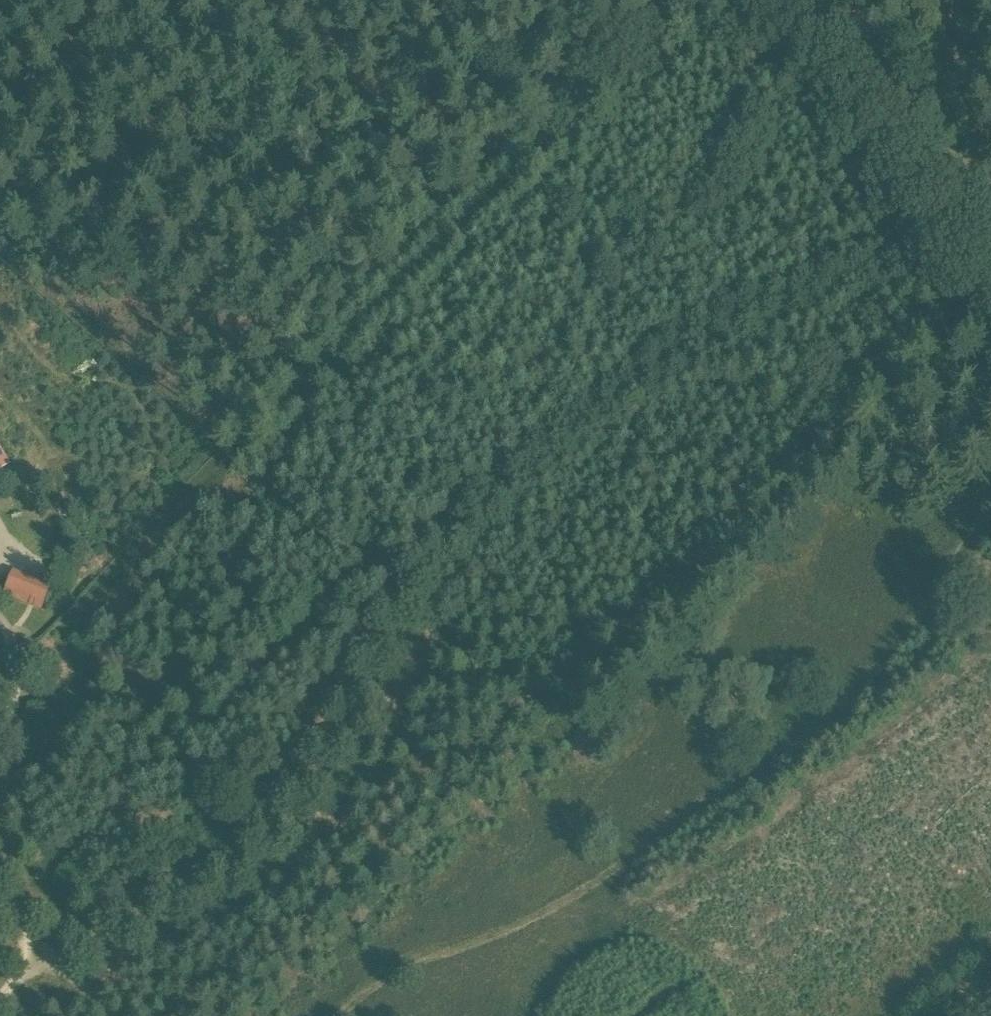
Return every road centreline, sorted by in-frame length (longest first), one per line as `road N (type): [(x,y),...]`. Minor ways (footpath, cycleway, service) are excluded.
road 1 (track): [(990,243),(762,306),(677,350),(432,556),(387,619),(296,807),(244,872),(121,936),(30,959)]

